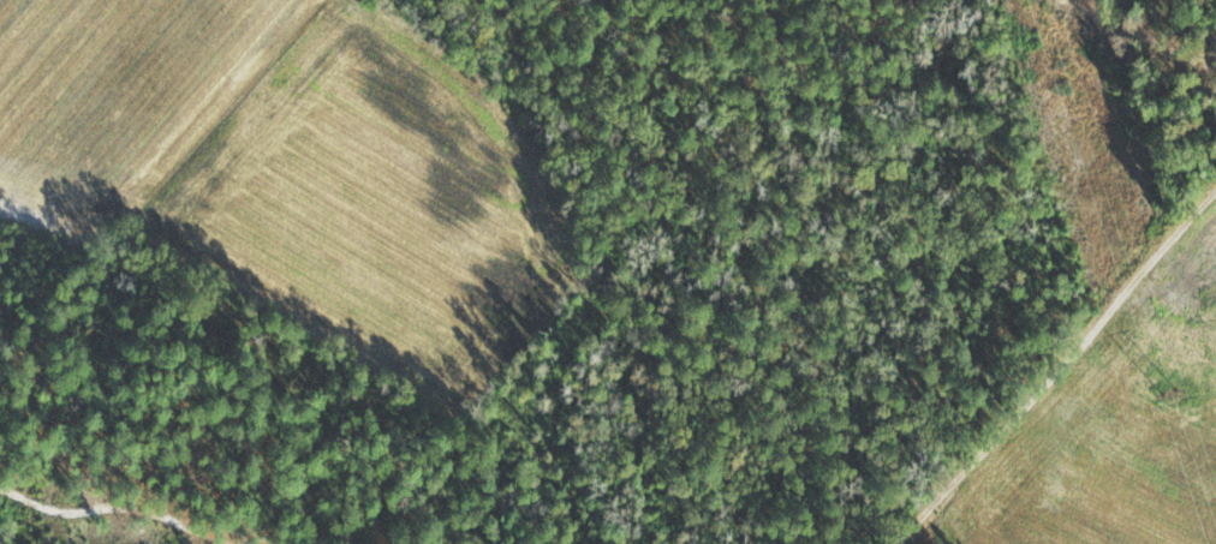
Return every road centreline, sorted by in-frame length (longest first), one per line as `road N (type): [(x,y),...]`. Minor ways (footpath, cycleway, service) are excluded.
road 1 (track): [(870,543),(887,496),(1008,428),(1215,187)]

